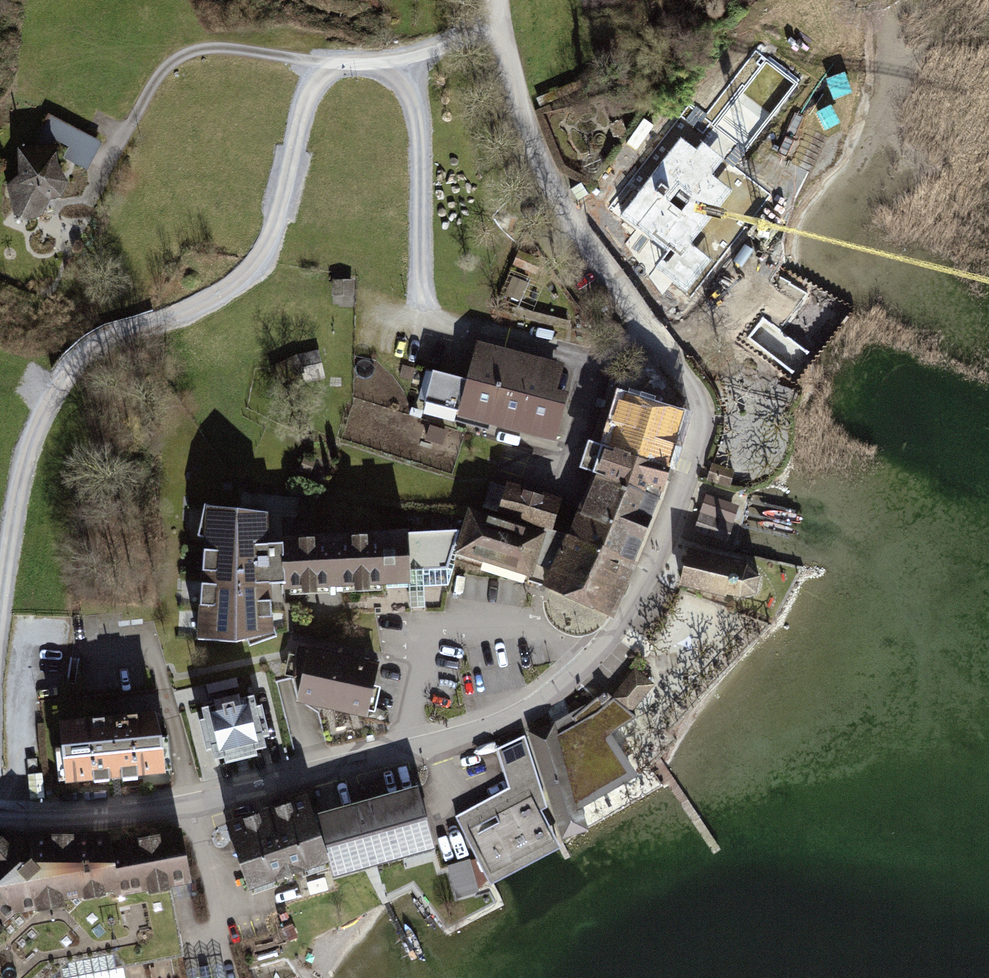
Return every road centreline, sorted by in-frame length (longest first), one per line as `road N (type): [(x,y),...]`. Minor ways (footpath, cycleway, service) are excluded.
road 1 (unclassified): [(503,0),(510,57),(572,220),(689,385),(703,418),(664,538),(612,638),(526,713),(431,746),(159,816),(0,820)]

